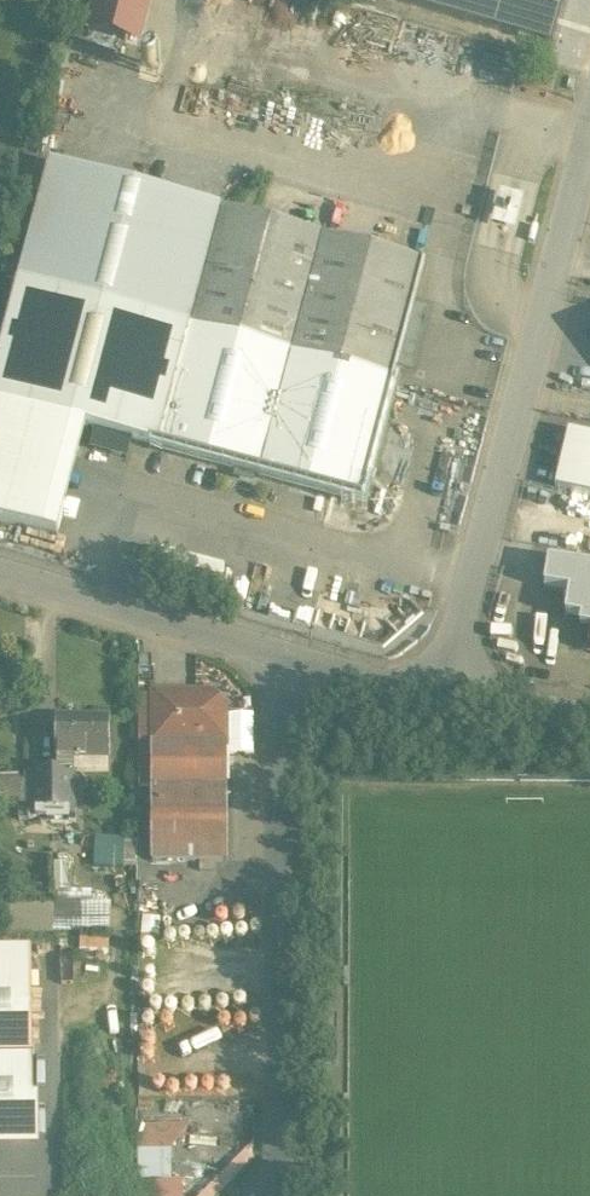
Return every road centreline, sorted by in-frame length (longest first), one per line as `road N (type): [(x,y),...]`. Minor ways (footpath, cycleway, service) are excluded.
road 1 (residential): [(451,691),(589,153)]
road 2 (residential): [(264,644),(276,1151),(266,1195)]
road 3 (residential): [(264,644),(0,568)]
road 4 (residential): [(451,691),(264,644)]
road 5 (residential): [(589,712),(451,691)]

